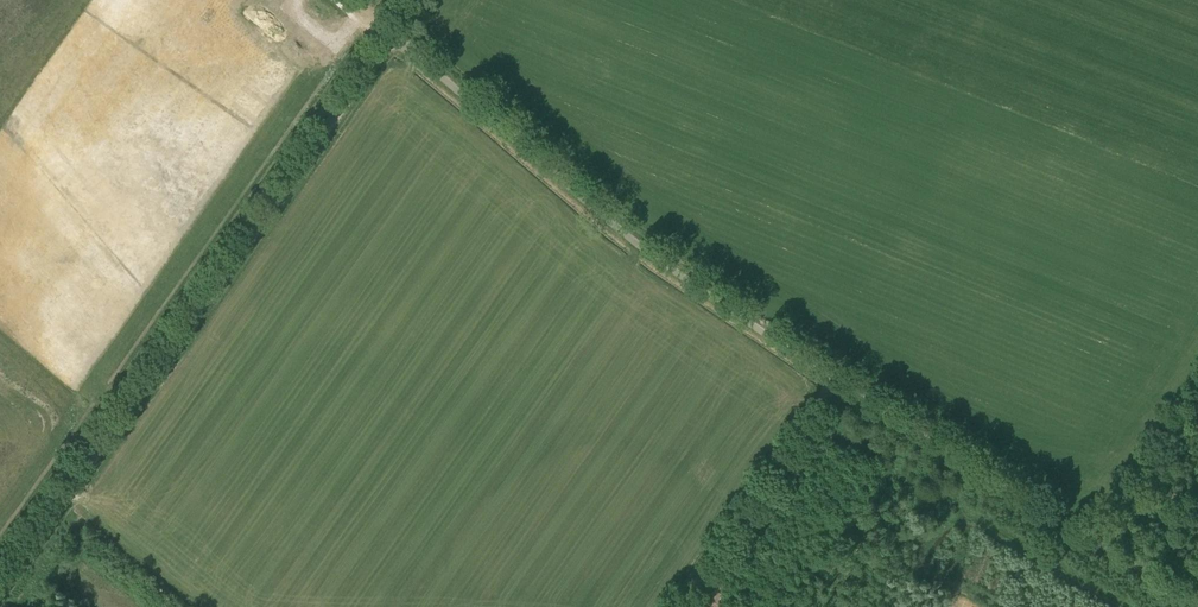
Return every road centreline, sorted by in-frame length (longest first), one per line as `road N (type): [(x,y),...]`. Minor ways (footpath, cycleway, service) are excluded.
road 1 (unclassified): [(1197,596),(819,379),(528,159),(394,32)]
road 2 (unclassified): [(0,587),(394,32)]
road 3 (track): [(825,383),(675,606)]

